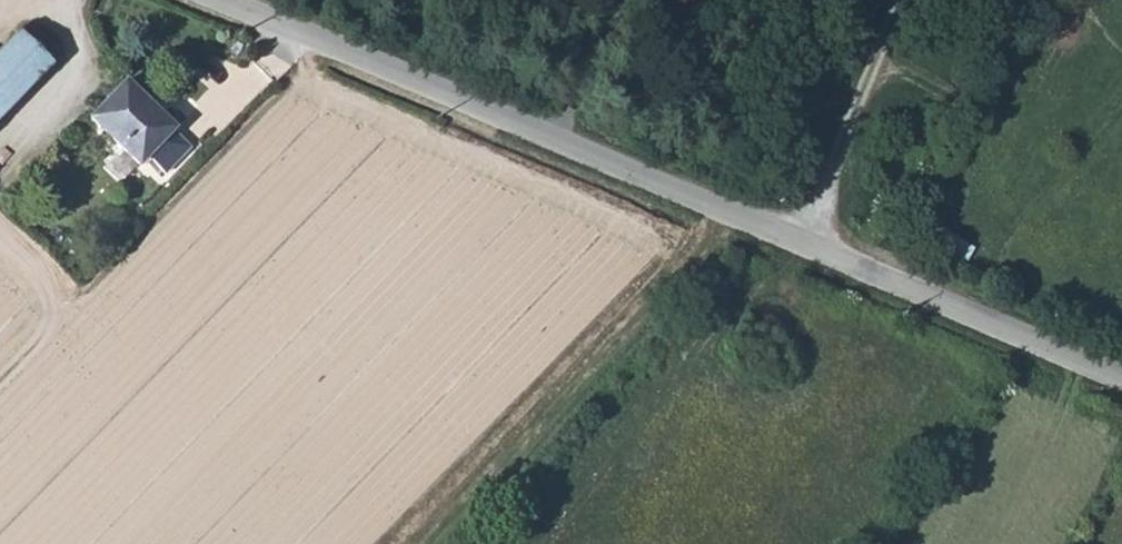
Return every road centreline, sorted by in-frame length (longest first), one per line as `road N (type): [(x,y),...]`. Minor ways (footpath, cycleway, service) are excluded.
road 1 (residential): [(1121,380),(217,0)]
road 2 (track): [(722,211),(638,325),(432,543)]
road 3 (track): [(802,245),(912,0)]

